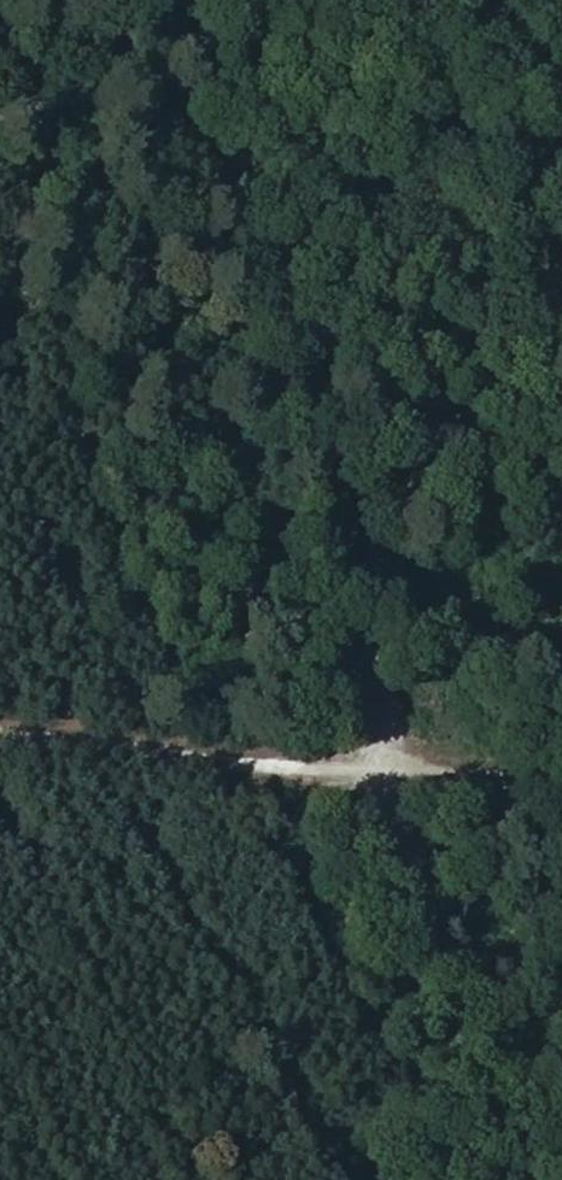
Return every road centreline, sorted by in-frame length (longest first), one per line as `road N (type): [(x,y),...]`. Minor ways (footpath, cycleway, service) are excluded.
road 1 (track): [(0,736),(455,778)]

